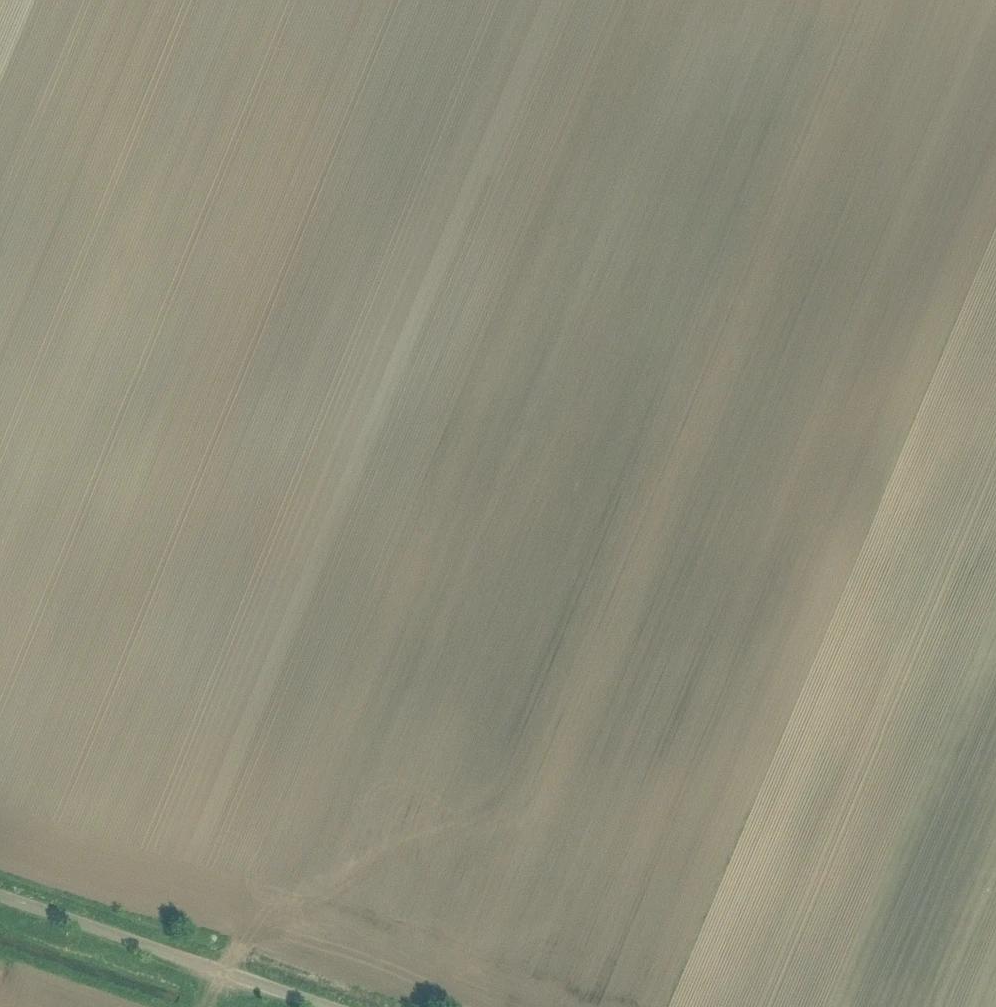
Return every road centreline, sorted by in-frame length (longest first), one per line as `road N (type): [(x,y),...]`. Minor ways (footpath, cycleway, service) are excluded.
road 1 (unclassified): [(320,1006),(0,896)]

